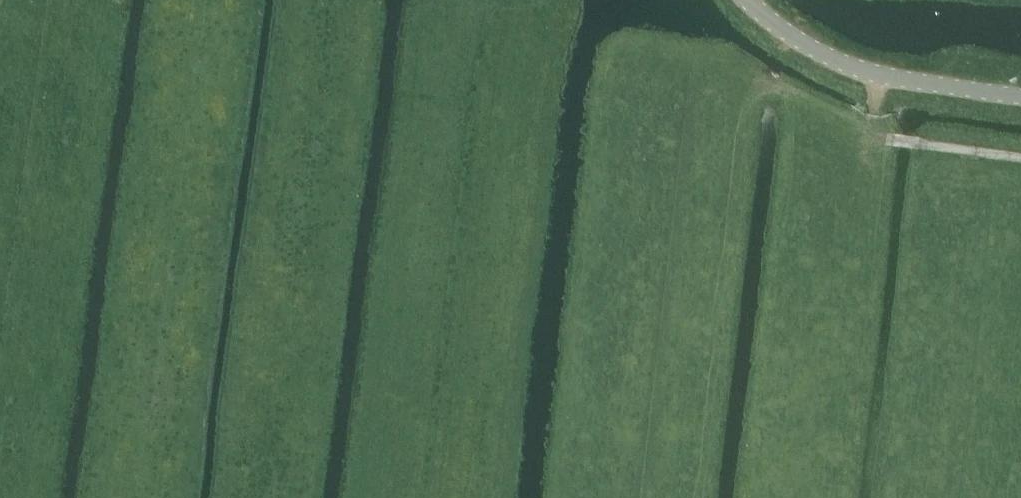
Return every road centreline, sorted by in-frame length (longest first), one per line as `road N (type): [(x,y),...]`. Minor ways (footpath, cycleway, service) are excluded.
road 1 (unclassified): [(1020,97),(861,69),(777,28),(749,0)]

